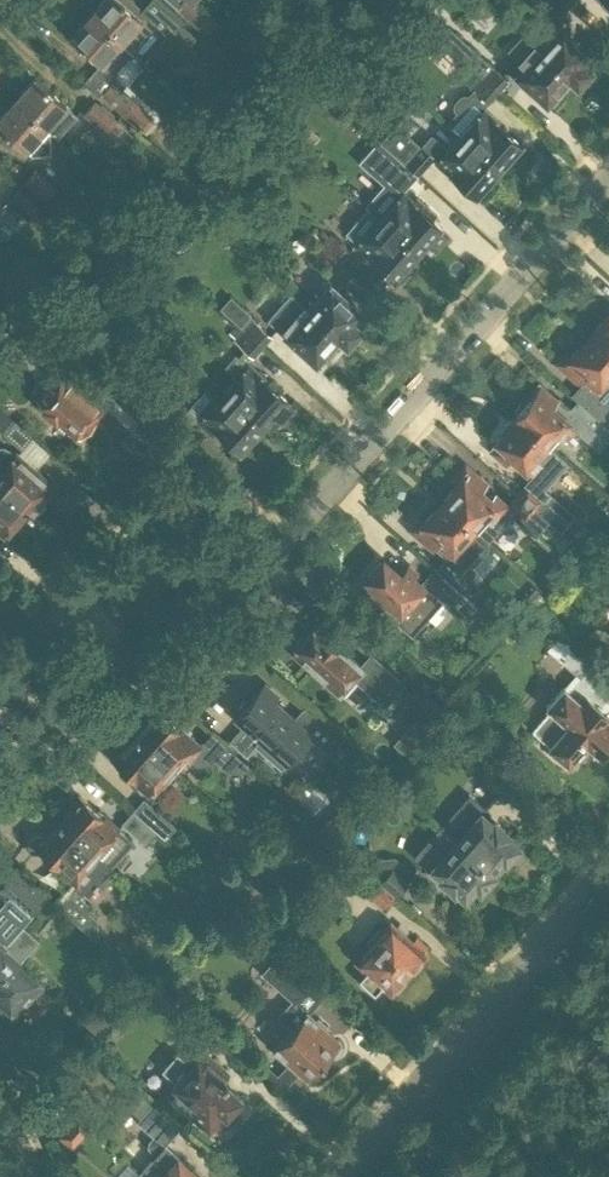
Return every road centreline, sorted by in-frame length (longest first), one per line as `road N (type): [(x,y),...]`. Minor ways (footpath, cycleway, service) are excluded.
road 1 (residential): [(608,177),(266,553),(134,569),(88,589),(0,689)]
road 2 (residential): [(341,1176),(608,875)]

